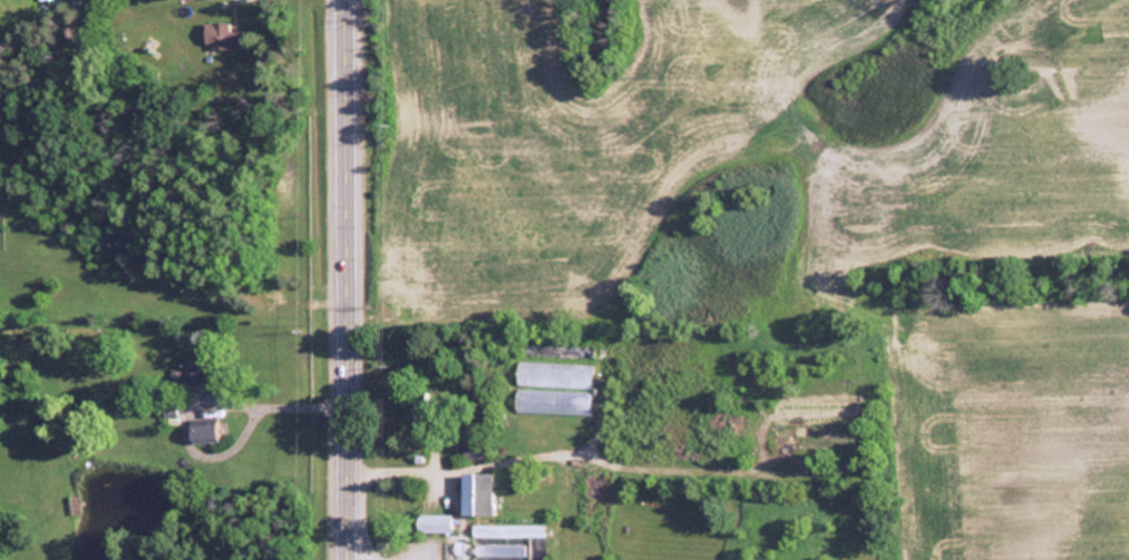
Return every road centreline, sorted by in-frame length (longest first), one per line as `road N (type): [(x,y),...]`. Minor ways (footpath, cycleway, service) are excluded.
road 1 (primary): [(354,559),(350,0)]

